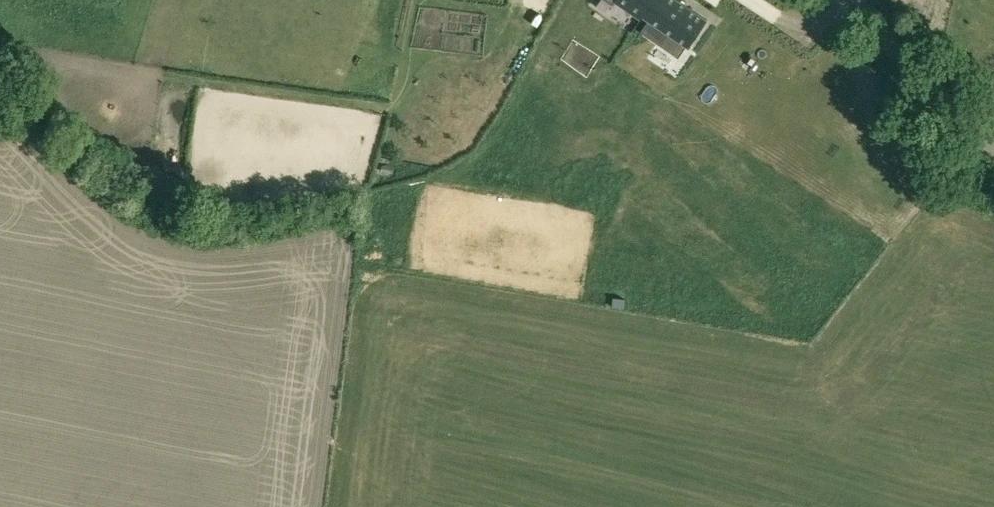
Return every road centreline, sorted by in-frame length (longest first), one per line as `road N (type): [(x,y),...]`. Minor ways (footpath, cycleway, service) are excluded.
road 1 (tertiary): [(993,150),(856,0)]

